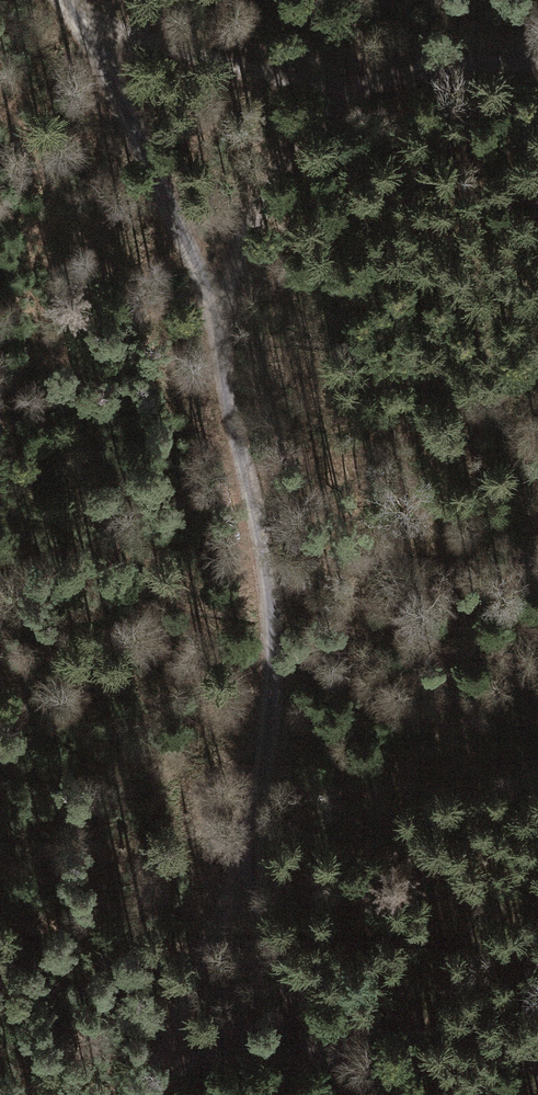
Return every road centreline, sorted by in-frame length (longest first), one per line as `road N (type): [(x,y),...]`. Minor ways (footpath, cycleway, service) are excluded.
road 1 (track): [(401,1094),(316,1040),(245,871),(276,732),(267,563),(204,283),(80,16)]
road 2 (track): [(537,62),(493,58),(379,82),(288,78),(80,16)]
road 3 (track): [(379,82),(326,118),(276,173),(237,249),(222,339)]
road 4 (track): [(150,1094),(245,871)]
road 5 (track): [(163,1072),(257,1037),(316,1040)]

